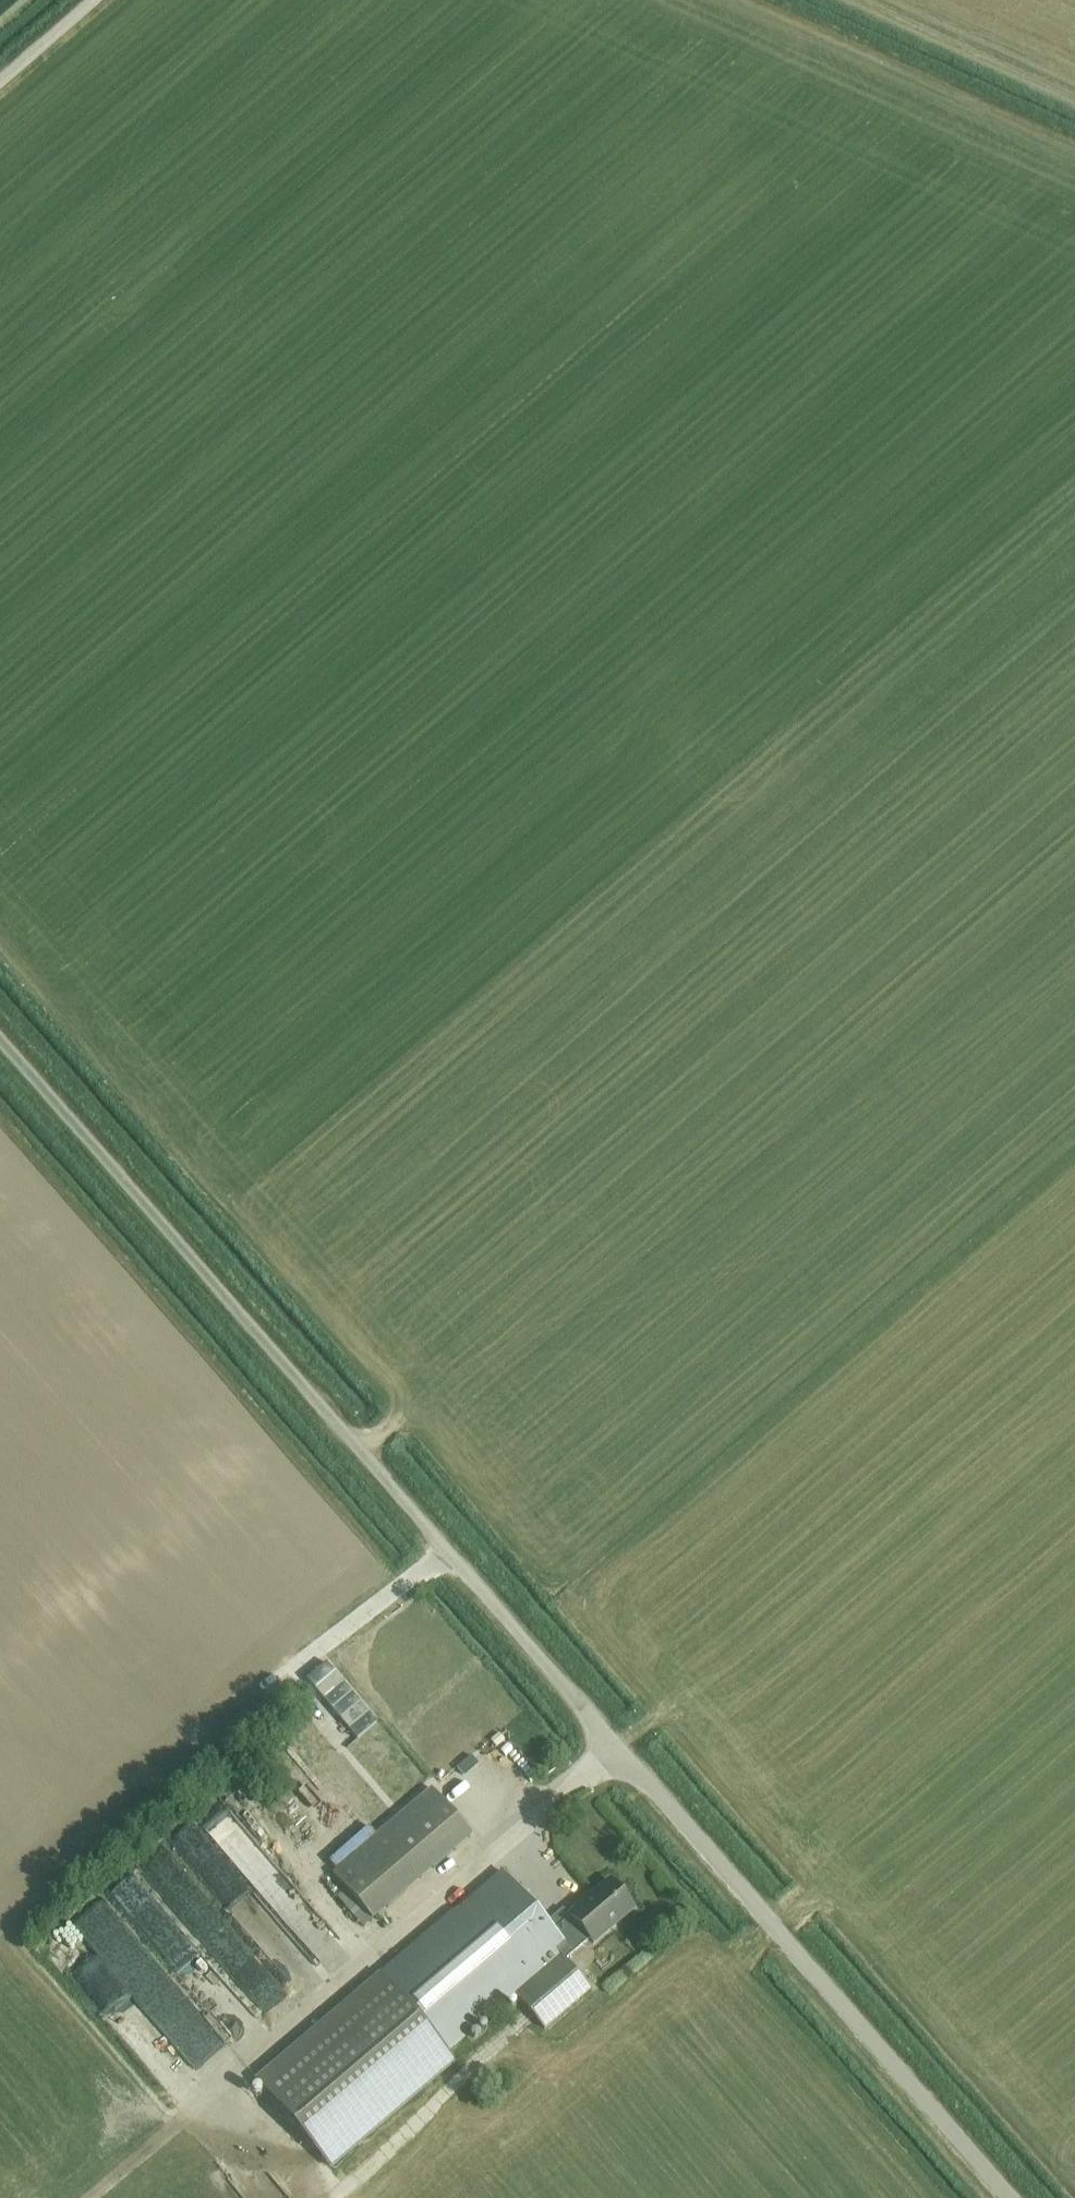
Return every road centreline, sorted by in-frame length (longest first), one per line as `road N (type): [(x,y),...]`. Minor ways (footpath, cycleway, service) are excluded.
road 1 (track): [(619,1749),(0,1039)]
road 2 (track): [(1074,98),(857,0)]
road 3 (track): [(0,85),(98,0)]

